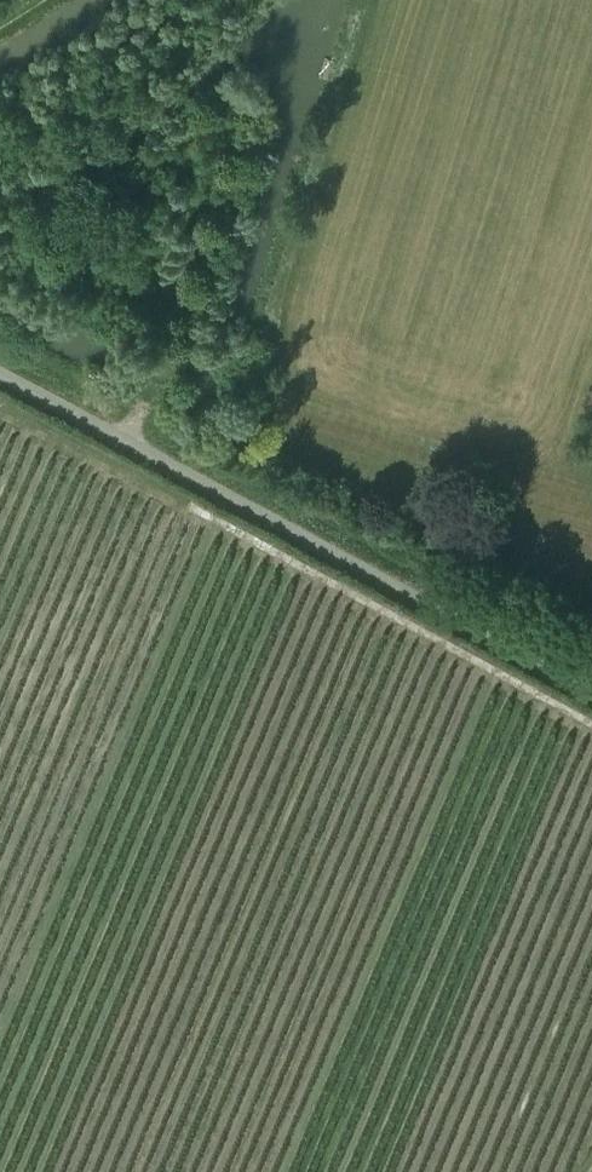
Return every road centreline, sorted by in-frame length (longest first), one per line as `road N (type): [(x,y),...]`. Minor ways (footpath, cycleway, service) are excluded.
road 1 (track): [(125,439),(155,381),(236,136)]

